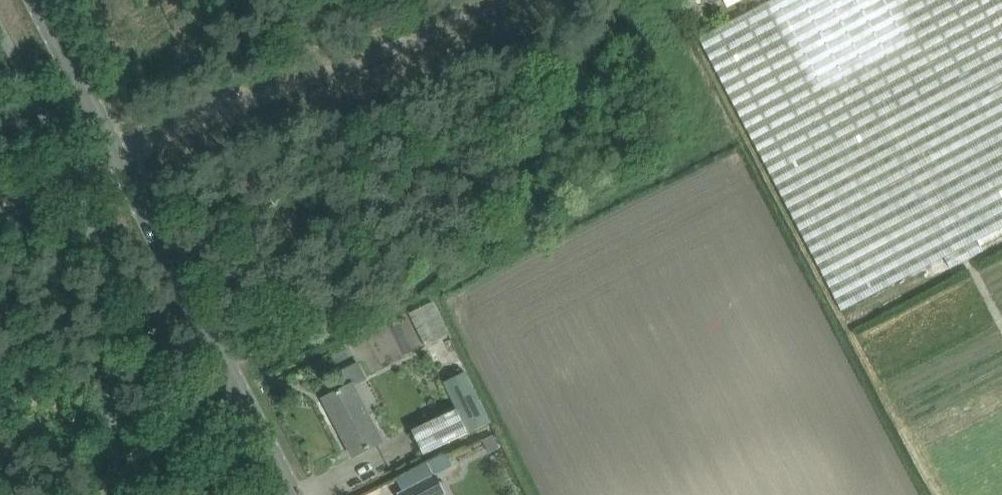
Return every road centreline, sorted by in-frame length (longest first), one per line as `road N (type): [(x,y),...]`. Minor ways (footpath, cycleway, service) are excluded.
road 1 (tertiary): [(286,494),(32,0)]
road 2 (track): [(0,188),(486,0)]

